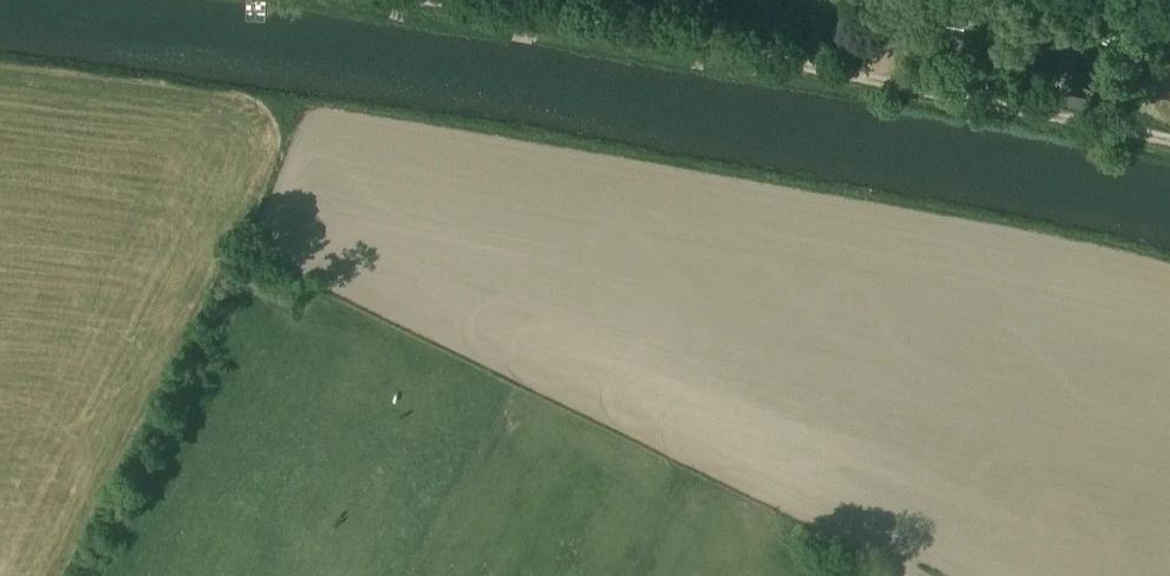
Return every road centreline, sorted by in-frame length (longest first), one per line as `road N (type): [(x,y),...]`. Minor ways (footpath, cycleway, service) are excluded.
road 1 (track): [(363,0),(890,85),(1169,148)]

